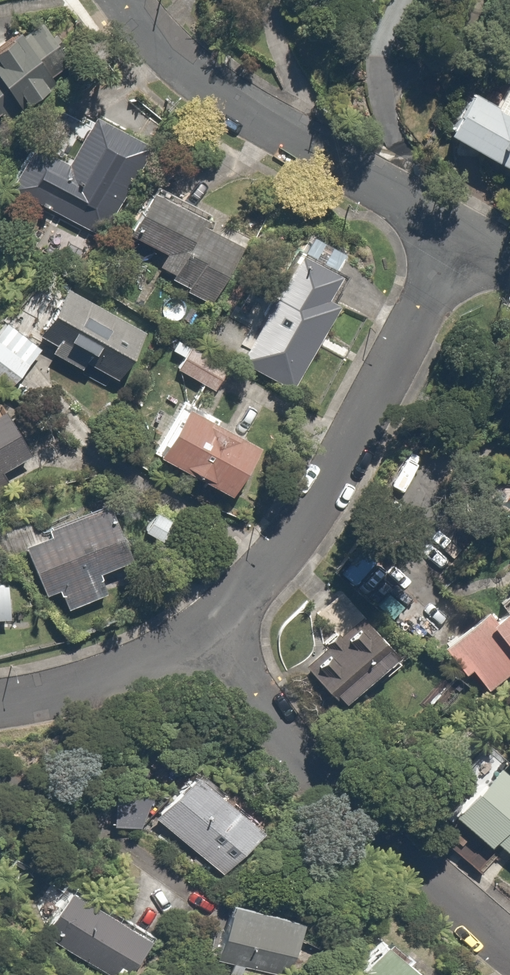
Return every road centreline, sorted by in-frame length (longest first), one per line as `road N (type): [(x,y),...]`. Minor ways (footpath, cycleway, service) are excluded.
road 1 (residential): [(452,241),(332,485),(296,540),(205,628)]
road 2 (residential): [(205,628),(319,779),(509,949)]
road 3 (residential): [(126,0),(200,74),(452,241)]
road 4 (residential): [(205,628),(150,661),(0,705)]

